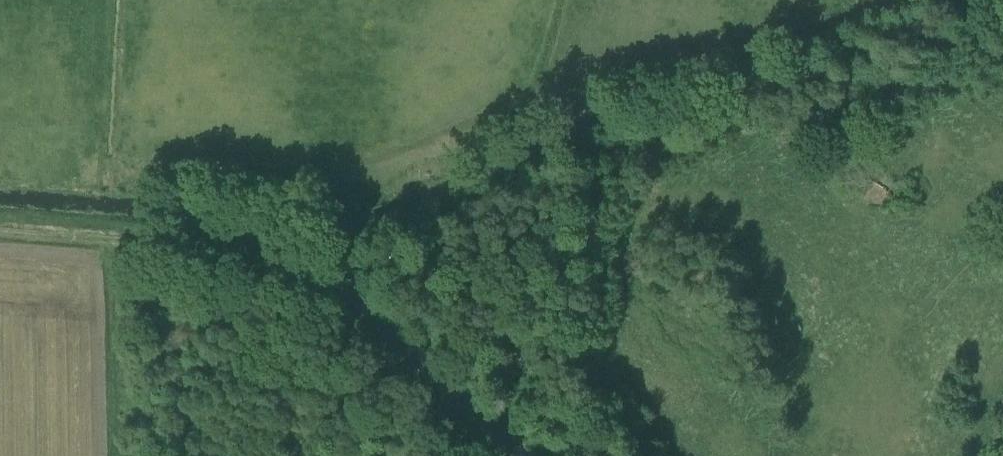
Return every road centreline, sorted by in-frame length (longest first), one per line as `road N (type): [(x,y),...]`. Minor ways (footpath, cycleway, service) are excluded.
road 1 (track): [(473,455),(353,340),(261,266),(156,243),(0,230)]

